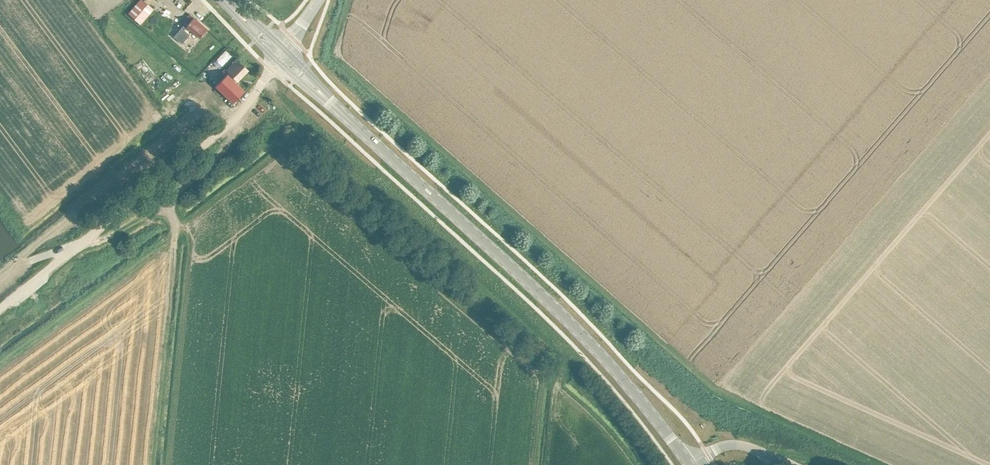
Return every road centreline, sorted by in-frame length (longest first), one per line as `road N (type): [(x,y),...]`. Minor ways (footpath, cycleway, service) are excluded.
road 1 (secondary): [(689,464),(543,298),(328,100)]
road 2 (unclassified): [(0,306),(224,127),(275,59)]

